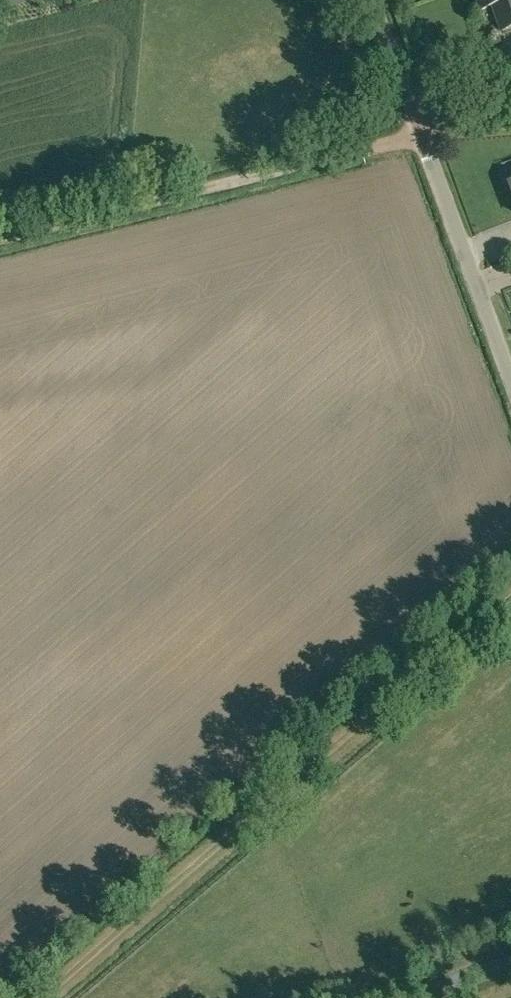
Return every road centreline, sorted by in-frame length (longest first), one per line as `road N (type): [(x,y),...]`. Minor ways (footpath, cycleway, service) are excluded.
road 1 (track): [(35,997),(510,592)]
road 2 (track): [(0,239),(419,131),(510,123)]
road 3 (unclassified): [(510,380),(370,0)]

